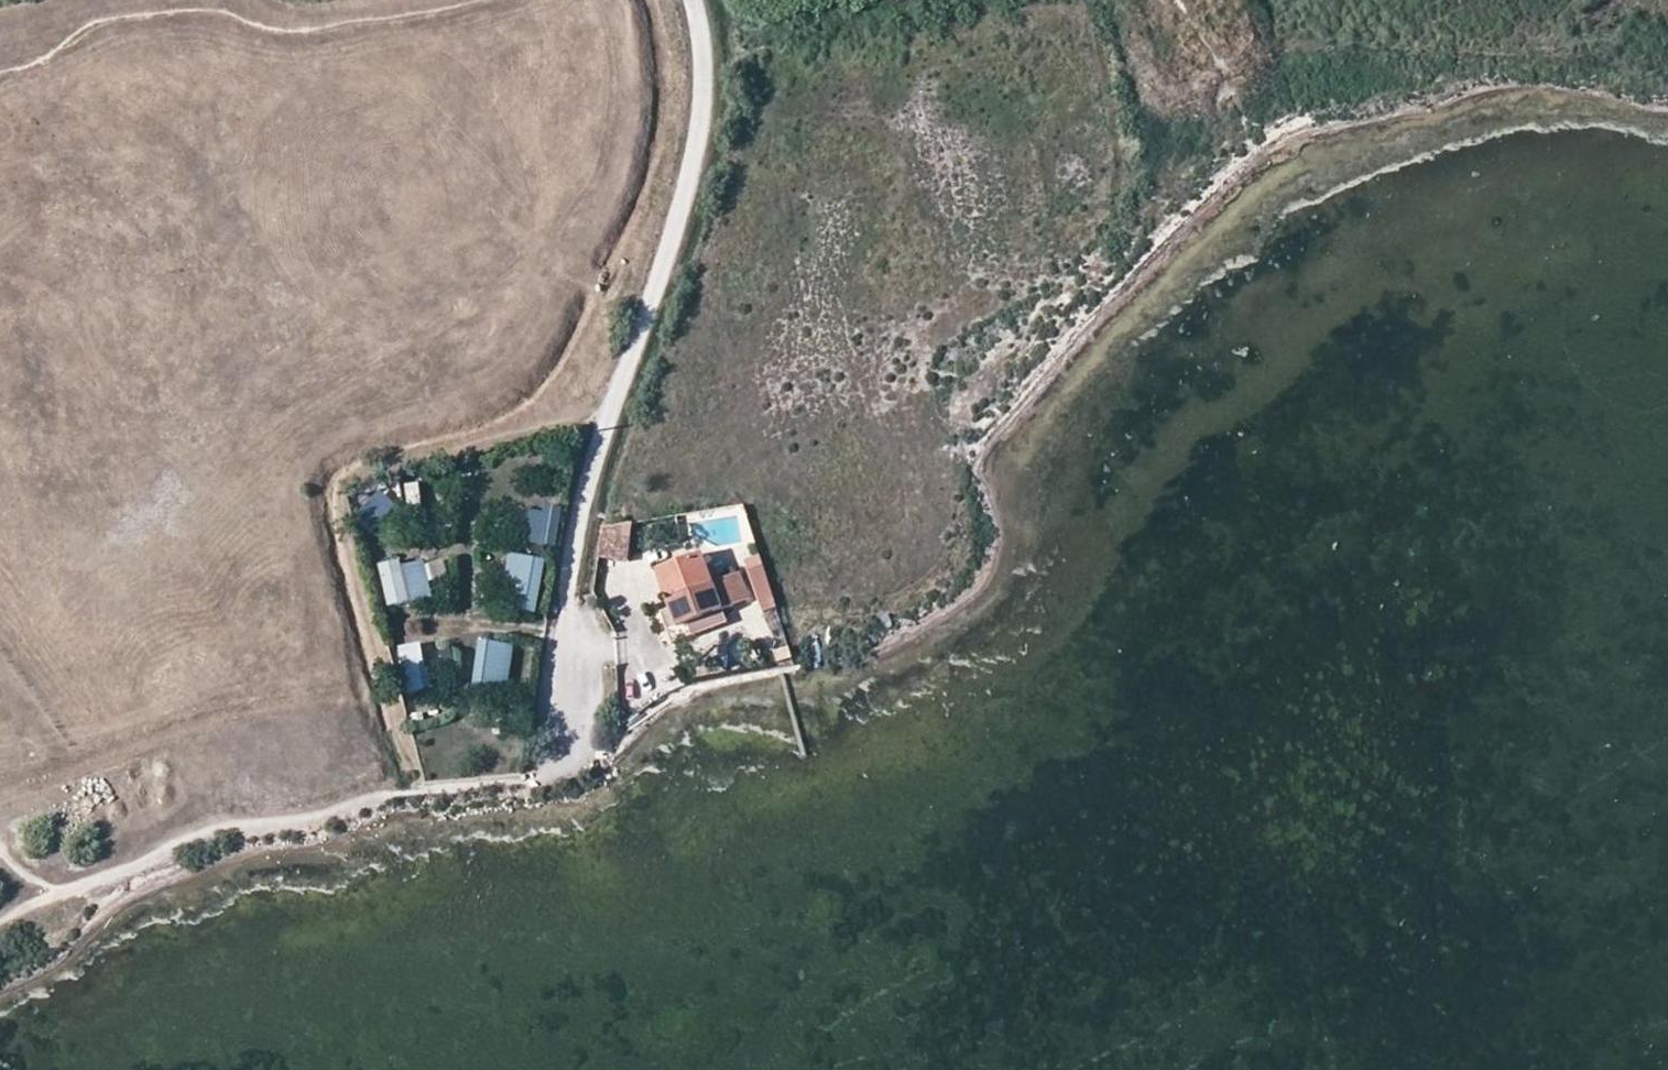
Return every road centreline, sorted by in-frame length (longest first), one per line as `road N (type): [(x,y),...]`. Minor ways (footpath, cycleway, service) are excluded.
road 1 (unclassified): [(573,734),(566,695),(579,520),(609,411),(674,234),(703,102),(690,0)]

